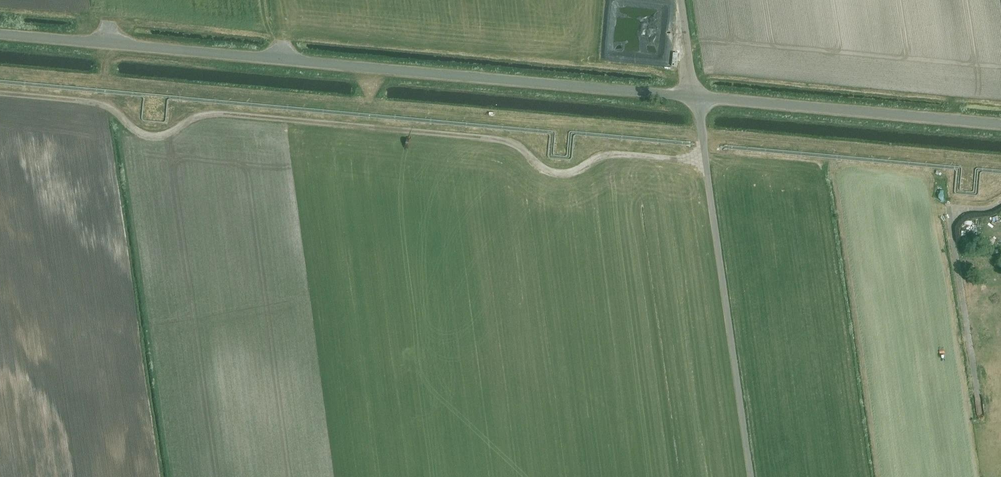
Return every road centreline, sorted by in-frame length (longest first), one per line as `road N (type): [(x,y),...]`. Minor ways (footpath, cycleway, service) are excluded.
road 1 (track): [(0,93),(94,102),(151,137),(214,114),(498,139),(557,174),(610,155),(705,159)]
road 2 (tertiary): [(696,98),(0,35)]
road 3 (unclassified): [(696,98),(752,476)]
road 4 (tertiary): [(1000,125),(696,98)]

